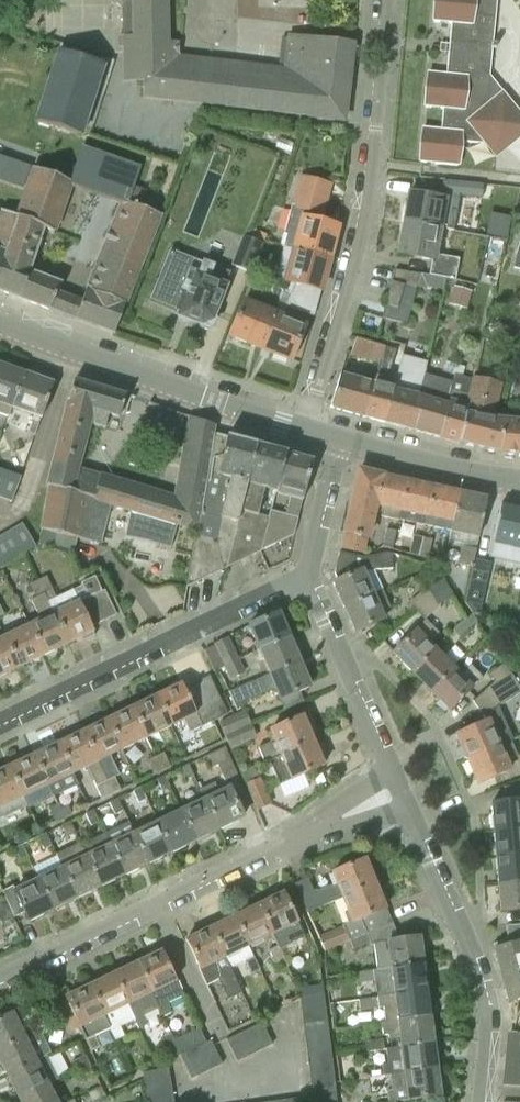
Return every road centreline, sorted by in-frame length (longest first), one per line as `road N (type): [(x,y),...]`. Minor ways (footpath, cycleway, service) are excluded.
road 1 (residential): [(0,985),(398,788)]
road 2 (residential): [(305,429),(356,256),(384,105),(392,0)]
road 3 (residential): [(0,729),(306,575)]
road 4 (residential): [(465,1101),(467,960),(398,788)]
road 5 (residential): [(305,429),(0,322)]
road 6 (residential): [(398,788),(306,575)]
road 7 (residential): [(519,481),(341,439)]
road 8 (residential): [(306,575),(341,439)]

